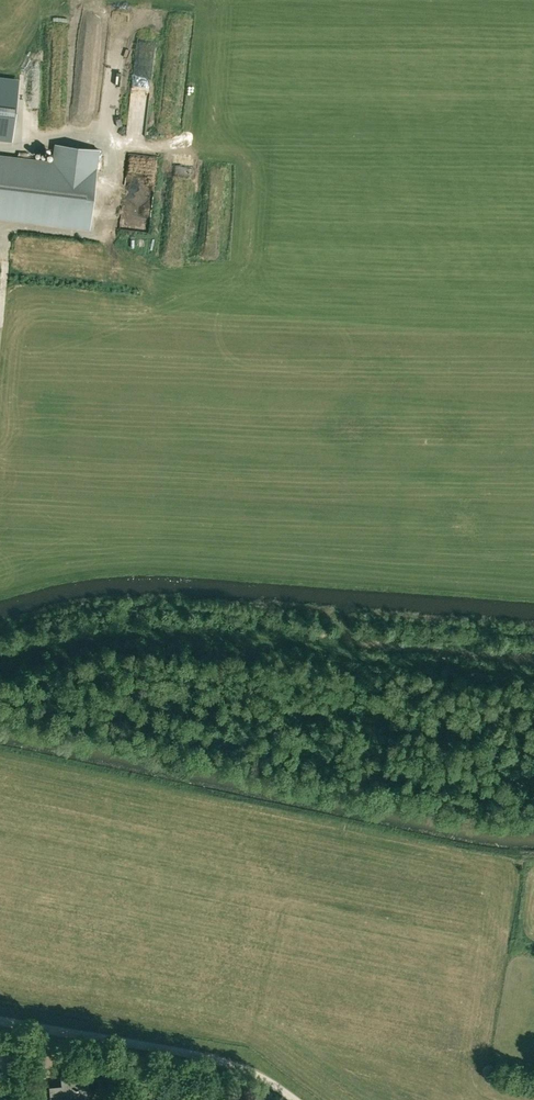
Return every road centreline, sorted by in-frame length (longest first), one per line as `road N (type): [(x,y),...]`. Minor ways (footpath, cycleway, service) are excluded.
road 1 (track): [(296,1099),(214,1060),(0,1020)]

